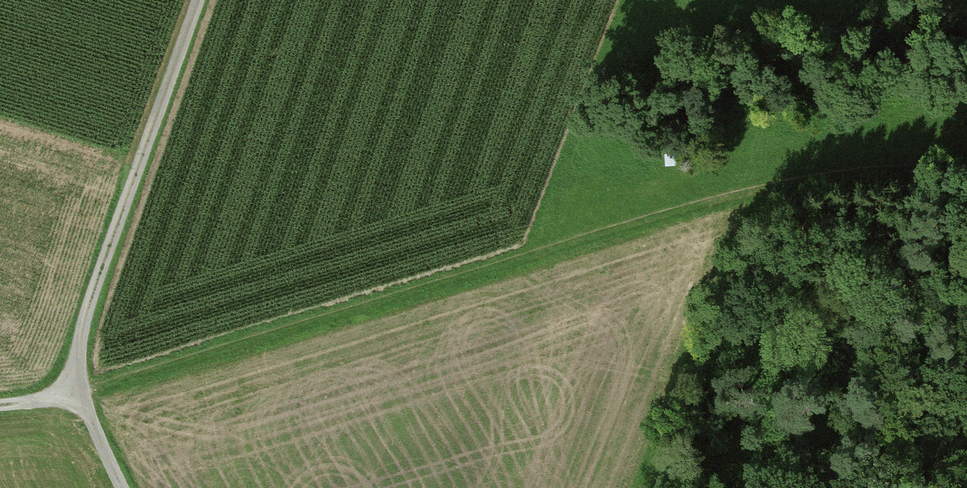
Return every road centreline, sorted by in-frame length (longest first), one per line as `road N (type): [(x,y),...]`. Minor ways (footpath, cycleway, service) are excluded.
road 1 (track): [(81,396),(708,204),(843,173),(966,170)]
road 2 (track): [(81,396),(77,359),(97,290),(202,0)]

